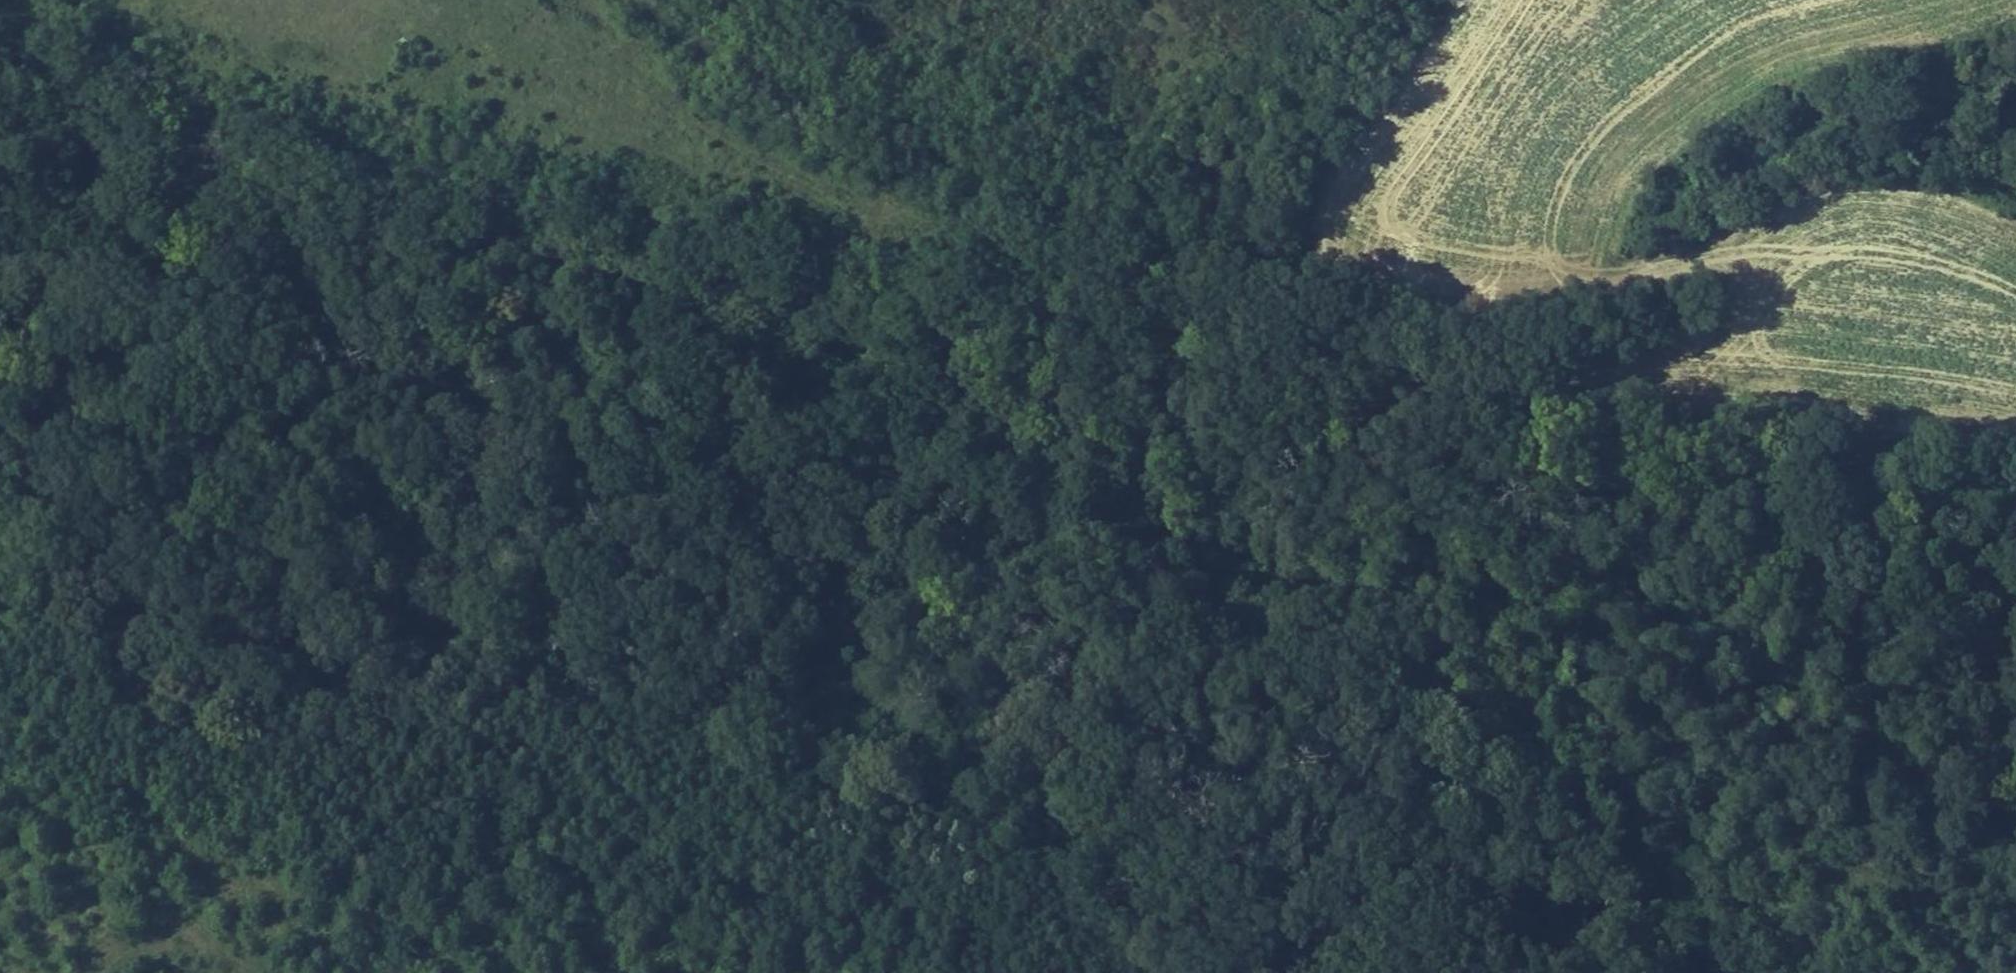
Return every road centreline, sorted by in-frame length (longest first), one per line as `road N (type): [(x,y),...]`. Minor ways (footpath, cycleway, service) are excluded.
road 1 (track): [(1986,706),(1878,676),(1684,681),(1662,711),(1626,735),(1639,771),(1812,972)]
road 2 (track): [(1767,674),(1751,648),(1597,567)]

